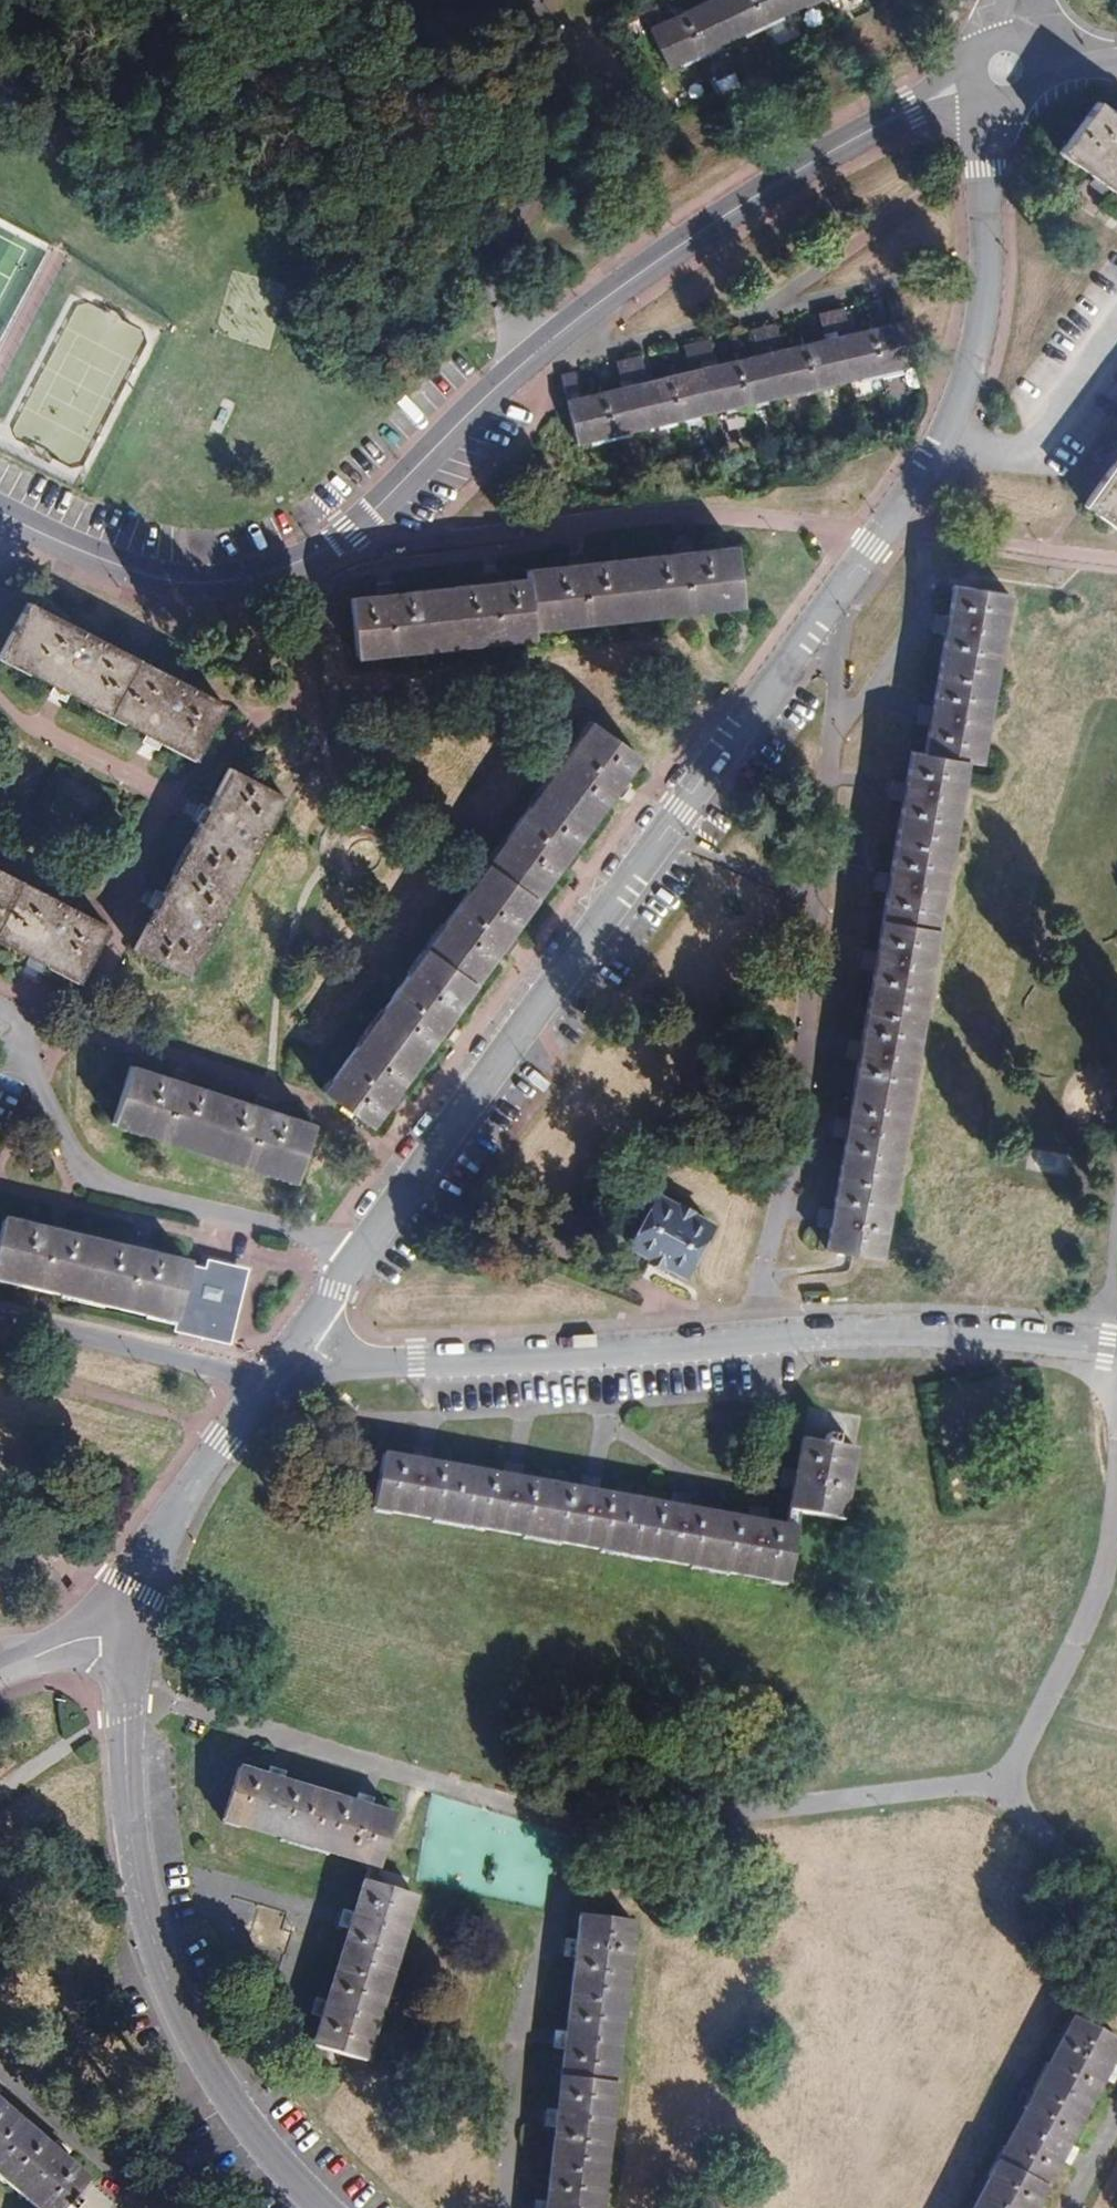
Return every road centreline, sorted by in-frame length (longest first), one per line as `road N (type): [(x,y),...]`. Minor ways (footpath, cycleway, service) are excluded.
road 1 (residential): [(358,1262),(926,463),(967,388),(979,330),(989,169),(1006,66)]
road 2 (residential): [(1006,66),(760,194),(527,355),(372,514),(289,571),(214,584),(154,577),(0,508)]
road 3 (residential): [(1116,1355),(901,1333),(279,1373)]
road 4 (residential): [(109,1633),(123,1670),(138,1874),(174,2000),(233,2112),(318,2207)]
road 5 (track): [(351,532),(372,551),(521,528),(609,533),(742,516),(837,528),(867,549)]
road 6 (residential): [(18,1032),(79,1163),(105,1179),(323,1237),(358,1262)]
road 7 (unclassified): [(271,1383),(109,1633)]
road 8 (residential): [(271,1383),(0,1320)]
road 9 (residential): [(279,1373),(358,1262)]
road 10 (track): [(61,249),(0,366)]

